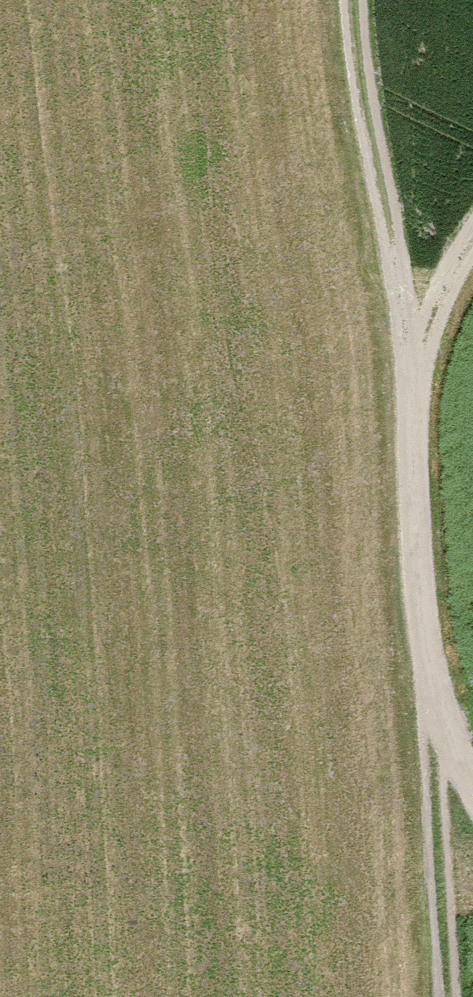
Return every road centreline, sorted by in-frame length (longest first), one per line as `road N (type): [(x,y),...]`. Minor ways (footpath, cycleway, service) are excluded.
road 1 (track): [(472,818),(425,732),(411,340)]
road 2 (track): [(353,0),(358,66),(411,340)]
road 3 (track): [(425,732),(441,996)]

